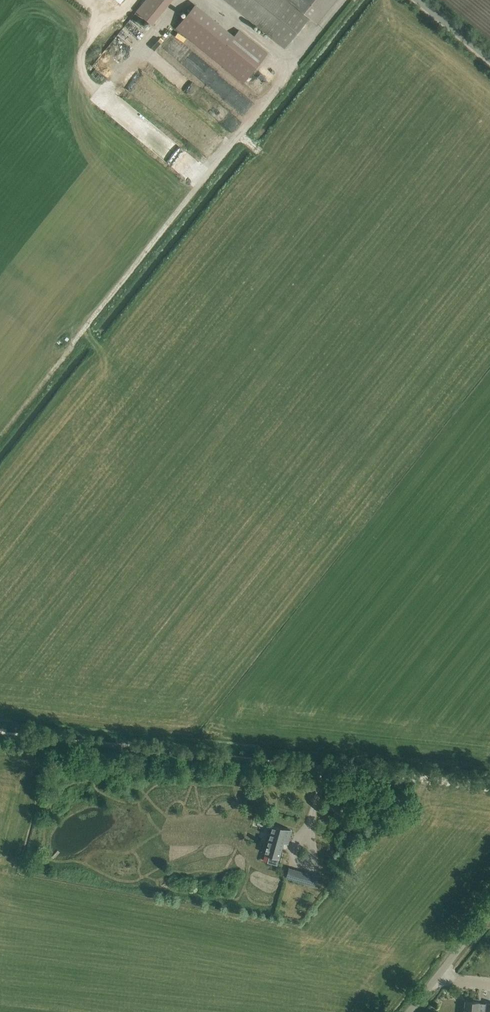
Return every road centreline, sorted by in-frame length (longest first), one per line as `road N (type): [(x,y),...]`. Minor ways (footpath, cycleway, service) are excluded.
road 1 (unclassified): [(411,1011),(489,913)]

